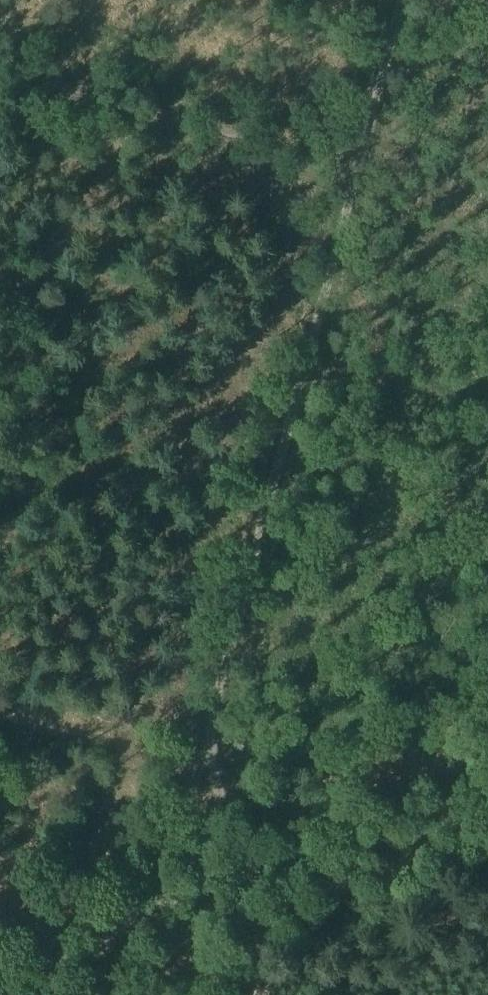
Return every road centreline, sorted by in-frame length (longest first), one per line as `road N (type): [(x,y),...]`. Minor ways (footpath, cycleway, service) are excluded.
road 1 (track): [(174,915),(408,0)]
road 2 (track): [(11,994),(487,757)]
road 3 (track): [(264,994),(258,883),(207,782),(0,731)]
road 4 (track): [(0,49),(370,142)]

